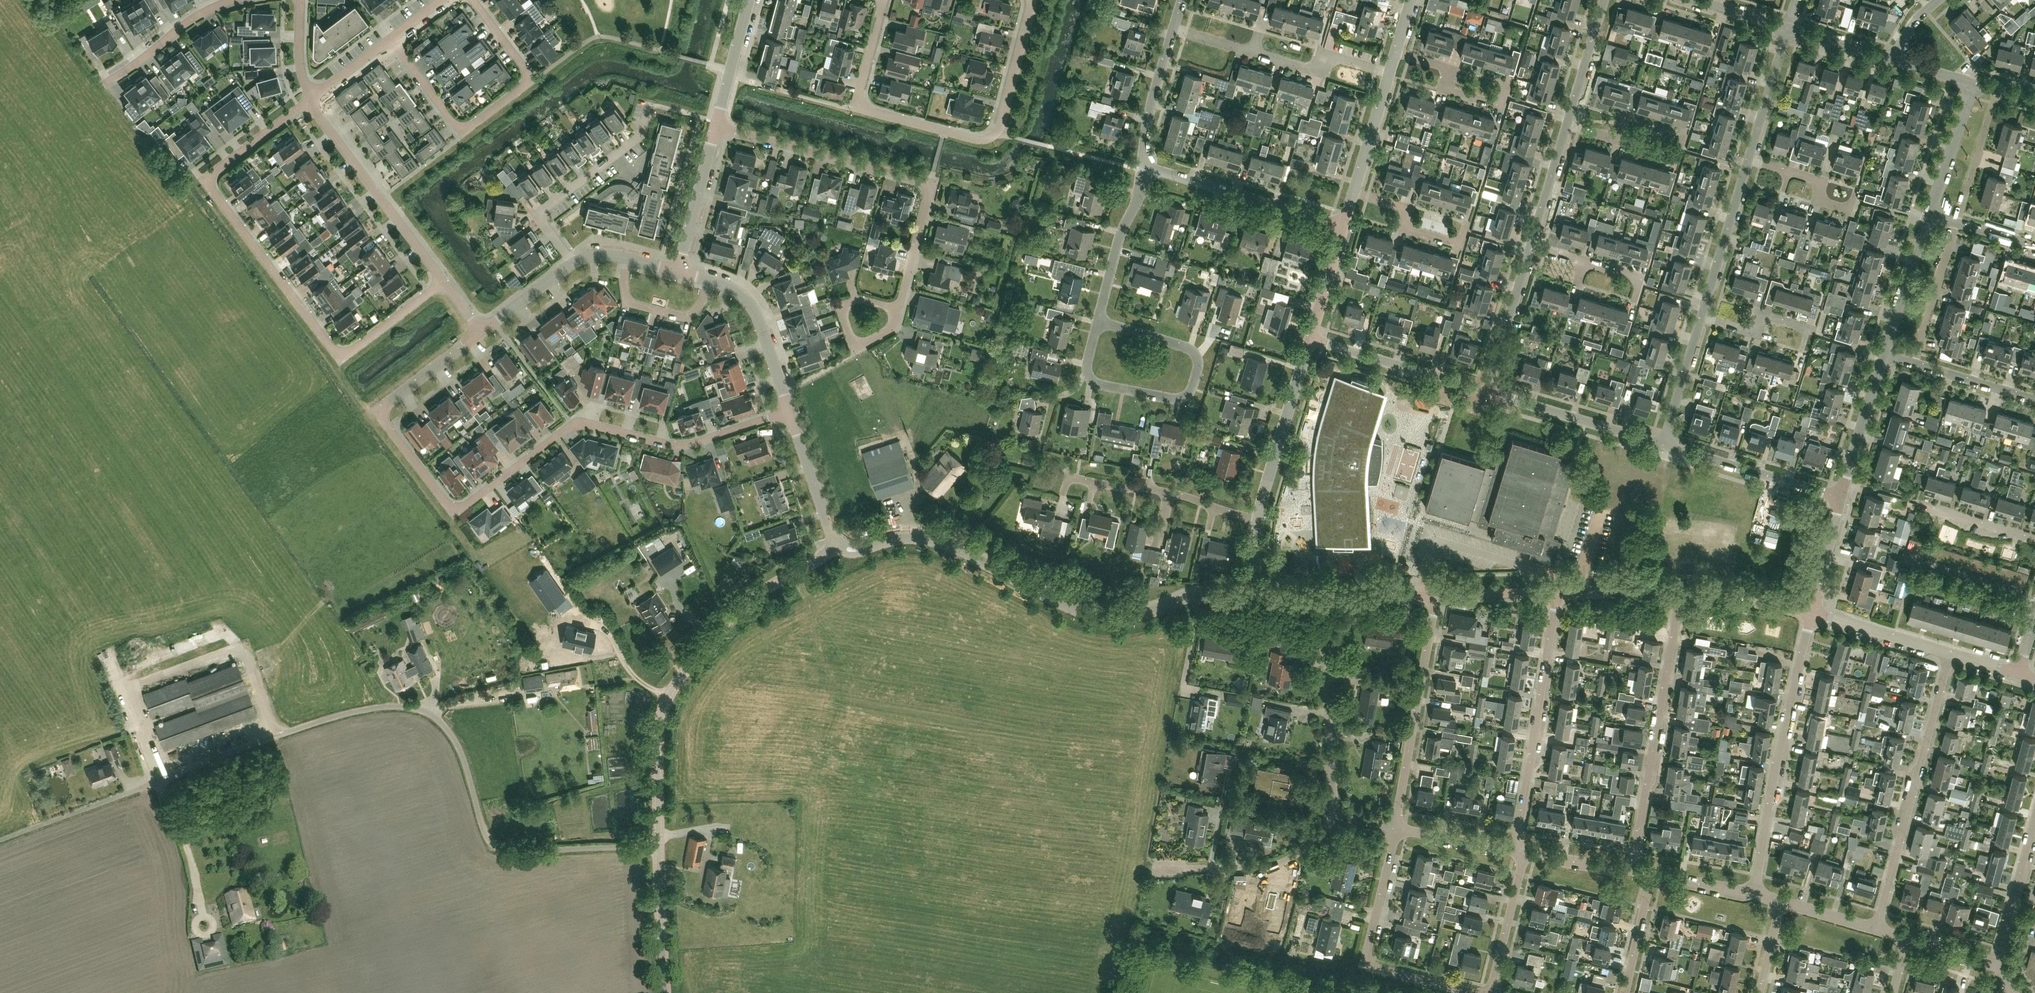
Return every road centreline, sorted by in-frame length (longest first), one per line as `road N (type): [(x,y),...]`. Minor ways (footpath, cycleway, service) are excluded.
road 1 (unclassified): [(665,992),(664,704),(728,624),(839,550)]
road 2 (residential): [(308,102),(204,180),(341,358),(443,281)]
road 3 (unclassified): [(1199,600),(1097,616),(938,542),(839,550)]
road 4 (residential): [(455,513),(578,422),(677,446),(790,412)]
road 5 (residential): [(898,308),(931,184),(717,129)]
road 6 (residential): [(471,0),(532,80),(463,135),(391,41)]
road 7 (residential): [(1755,894),(1812,608)]
road 8 (residential): [(1876,929),(1952,649)]
road 9 (residential): [(1632,872),(1680,590)]
road 10 (residential): [(1100,323),(1193,350),(1199,359),(1191,391),(1176,402),(1104,387),(1090,376),(1089,361)]
road 11 (residential): [(1516,851),(1557,589)]
road 12 (residential): [(1490,992),(1372,965),(1396,830)]
road 13 (residential): [(993,139),(859,106),(882,0)]
road 14 (residential): [(1396,830),(1442,590)]
road 15 (residential): [(1391,73),(1325,55),(1321,73),(1173,32)]
road 16 (residential): [(1259,521),(1171,494),(1069,478),(1063,507)]
road 17 (residential): [(443,281),(308,102)]
road 18 (residential): [(1333,818),(1326,595)]
road 19 (residential): [(575,262),(538,215),(641,134),(651,104)]
road 20 (residential): [(1140,867),(1273,864),(1303,854),(1333,818)]
road 21 (residential): [(1345,222),(1148,170)]
road 22 (residential): [(1259,521),(1309,340)]
road 23 (residential): [(1488,393),(1309,340)]
road 24 (residential): [(1840,498),(1663,445)]
road 25 (residential): [(1663,445),(1488,393)]
road 26 (residential): [(790,412),(755,309),(742,293),(708,282)]
road 27 (residential): [(1100,323),(1122,231),(1148,170)]
road 28 (residential): [(1701,317),(1747,163)]
road 29 (residential): [(1507,85),(1501,106),(1448,90),(1453,70),(1397,54)]
road 30 (residential): [(1840,498),(1884,352)]
road 31 (residential): [(1465,225),(1460,244),(1404,228),(1408,210),(1354,195)]
road 32 (residential): [(678,274),(717,129)]
road 33 (residential): [(231,0),(106,83)]
road 34 (residential): [(1488,393),(1530,249)]
road 35 (residential): [(1857,195),(1853,211),(1820,201),(1824,185),(1747,163)]
road 36 (unclassified): [(839,550),(790,412)]
road 37 (residential): [(1914,361),(1955,221)]
road 38 (unclassified): [(1952,649),(1812,608)]
road 39 (residential): [(1884,352),(1927,213)]
road 40 (residential): [(993,139),(1031,0)]
road 41 (residential): [(1490,992),(1524,852)]
road 42 (residential): [(1804,347),(1809,330),(1761,317),(1757,334),(1701,317)]
road 43 (residential): [(1148,170),(1145,128),(1173,32)]
road 44 (residential): [(1747,163),(1788,27)]
road 45 (residential): [(1927,213),(1969,79)]
road 46 (residential): [(1955,221),(1996,87)]
road 47 (residential): [(708,282),(693,314),(684,316),(628,297),(630,261)]
road 48 (residential): [(1684,139),(1678,158),(1567,124)]
road 49 (residential): [(717,129),(753,0)]
road 50 (residential): [(1663,445),(1701,317)]
road 51 (unclassified): [(1812,608),(1680,590)]
road 52 (residential): [(480,331),(377,413)]
road 53 (residential): [(1530,249),(1567,124)]
road 54 (residential): [(1567,124),(1603,0)]
road 55 (residential): [(1634,300),(1632,278),(1530,249)]
road 56 (residential): [(1354,195),(1391,73)]
road 57 (residential): [(455,513),(377,413)]
road 58 (residential): [(1199,600),(1182,686),(1220,693)]
road 59 (residential): [(2034,399),(1914,361)]
road 60 (residential): [(1309,340),(1345,222)]
road 61 (unclassified): [(1680,590),(1557,589)]
road 62 (residential): [(1516,851),(1396,830)]
road 63 (residential): [(1625,992),(1651,874)]

